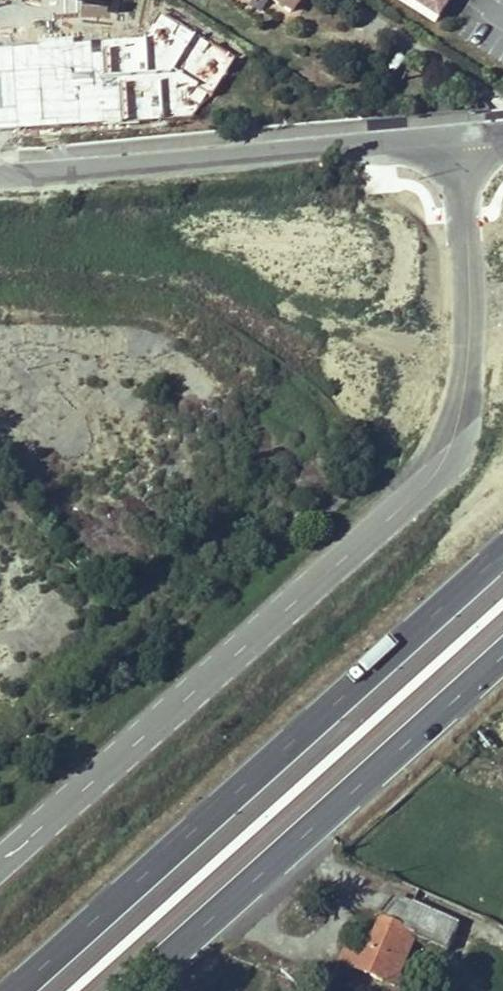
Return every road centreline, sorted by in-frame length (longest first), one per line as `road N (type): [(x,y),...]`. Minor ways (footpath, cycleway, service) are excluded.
road 1 (unclassified): [(454,131),(472,324),(464,408),(448,462),(0,862)]
road 2 (primary): [(502,542),(13,990)]
road 3 (primary): [(136,990),(502,665)]
road 4 (residential): [(0,158),(454,131)]

